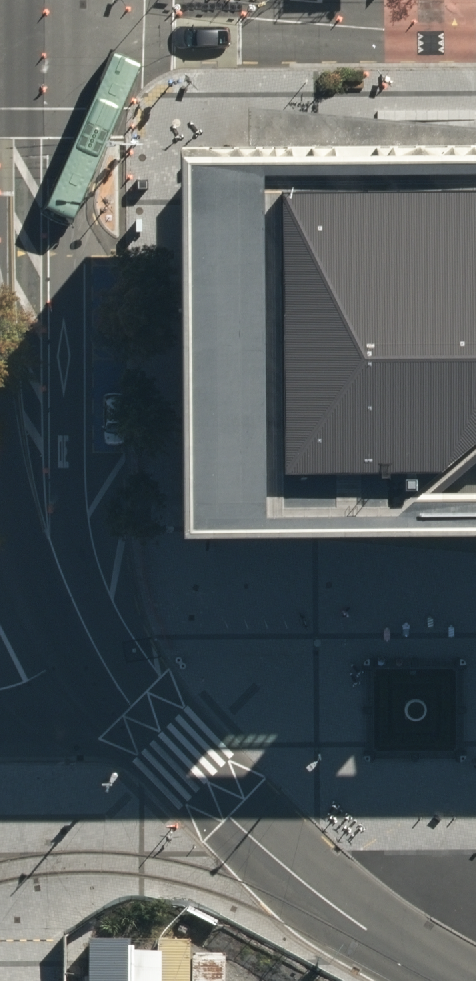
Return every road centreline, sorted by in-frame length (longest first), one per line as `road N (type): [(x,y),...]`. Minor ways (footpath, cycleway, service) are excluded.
road 1 (unclassified): [(46,0),(50,512),(85,635)]
road 2 (unclassified): [(85,635),(179,760),(257,841),(348,918),(458,980)]
road 3 (residential): [(46,0),(475,2)]

